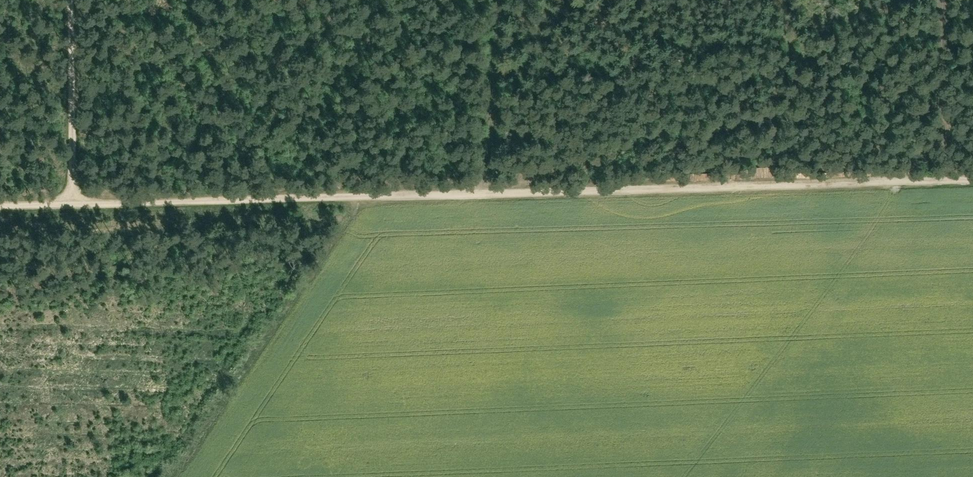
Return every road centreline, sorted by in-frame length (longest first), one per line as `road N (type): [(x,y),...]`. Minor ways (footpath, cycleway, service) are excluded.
road 1 (track): [(0,204),(972,179)]
road 2 (track): [(74,202),(69,0)]
road 3 (track): [(485,192),(495,0)]

